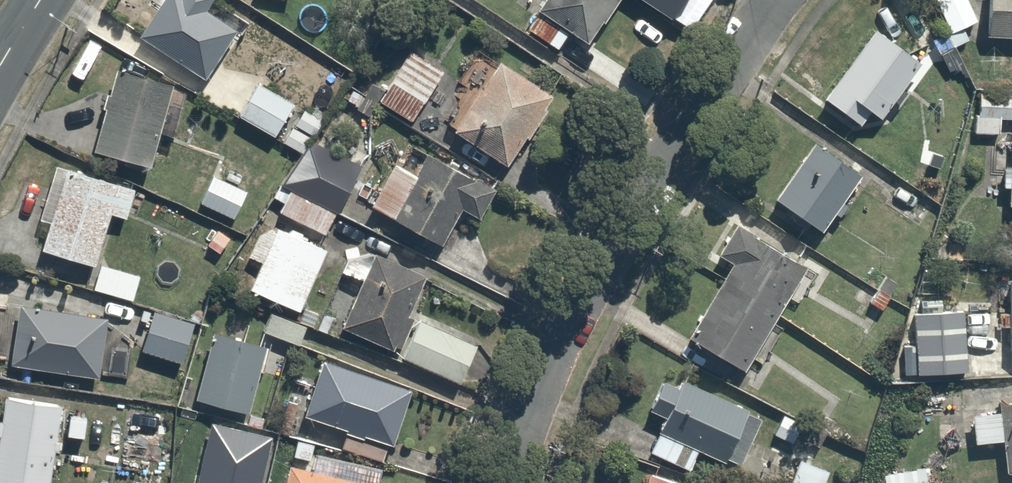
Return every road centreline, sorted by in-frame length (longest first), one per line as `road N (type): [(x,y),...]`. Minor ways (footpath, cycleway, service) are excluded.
road 1 (residential): [(775,0),(571,315),(504,482)]

